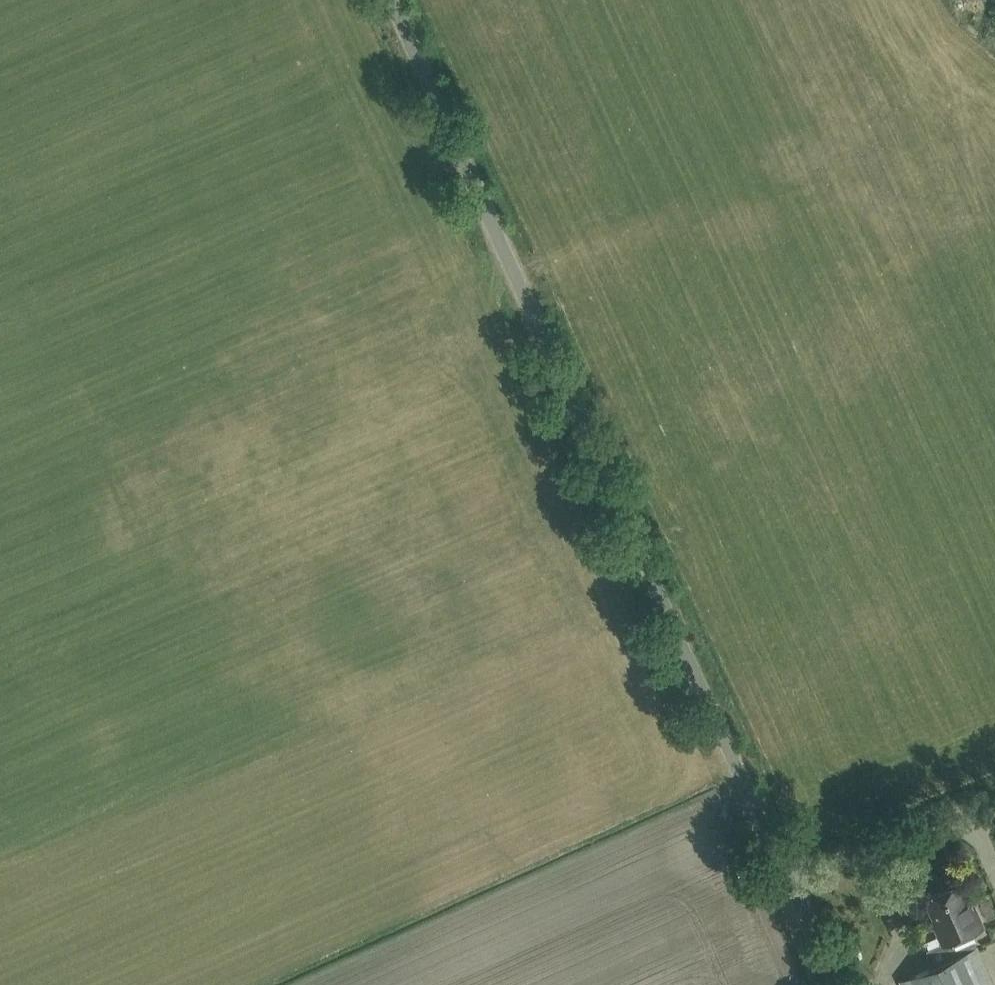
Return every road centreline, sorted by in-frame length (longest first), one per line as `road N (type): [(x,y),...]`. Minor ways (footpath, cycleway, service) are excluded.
road 1 (unclassified): [(789,880),(392,0)]
road 2 (unclassified): [(789,880),(994,803)]

